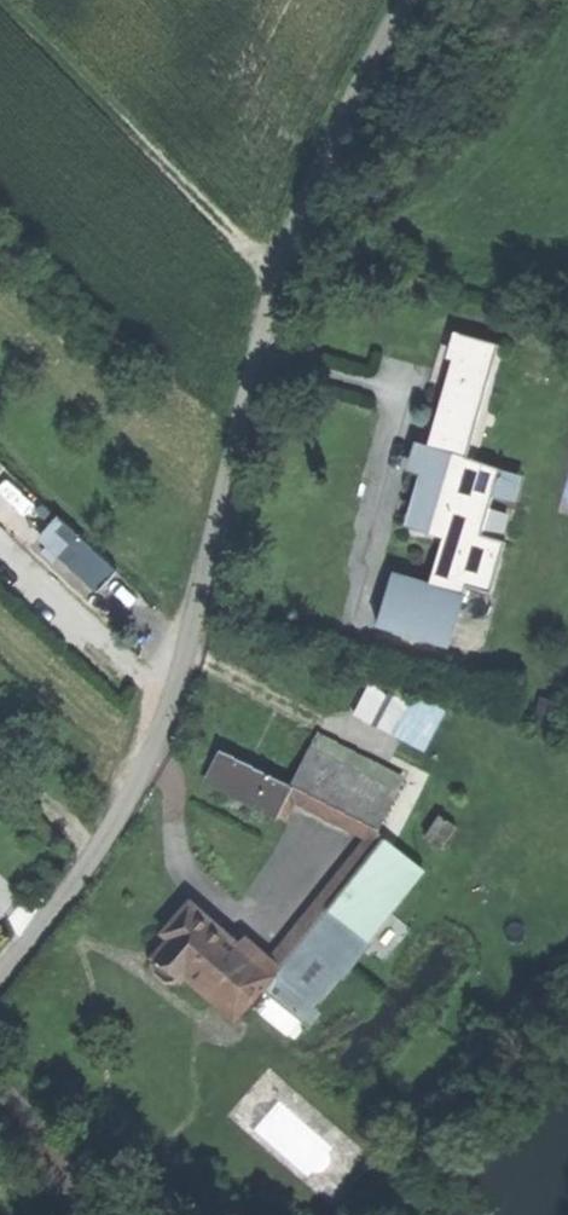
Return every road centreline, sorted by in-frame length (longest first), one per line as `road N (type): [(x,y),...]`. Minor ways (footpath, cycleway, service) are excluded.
road 1 (track): [(410,0),(364,74),(273,269),(253,347)]

